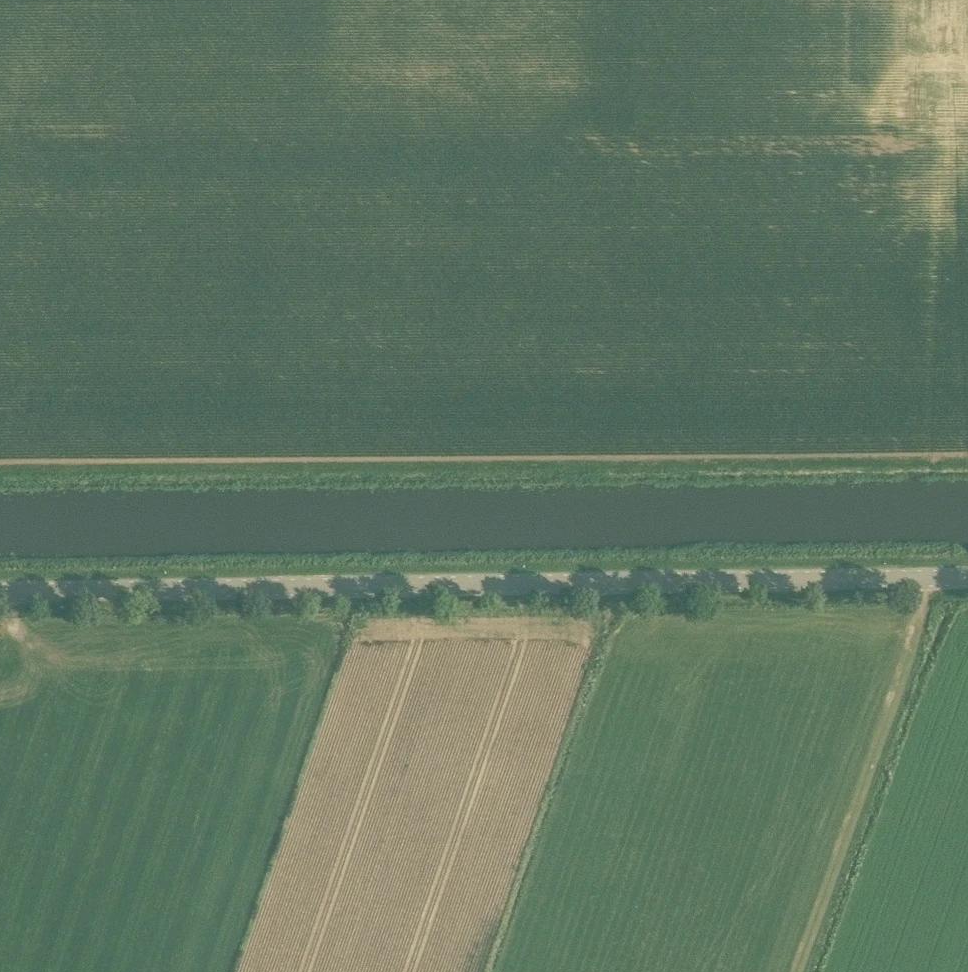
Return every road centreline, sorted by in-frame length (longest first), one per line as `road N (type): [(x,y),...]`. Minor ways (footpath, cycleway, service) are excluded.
road 1 (tertiary): [(0,593),(967,580)]

